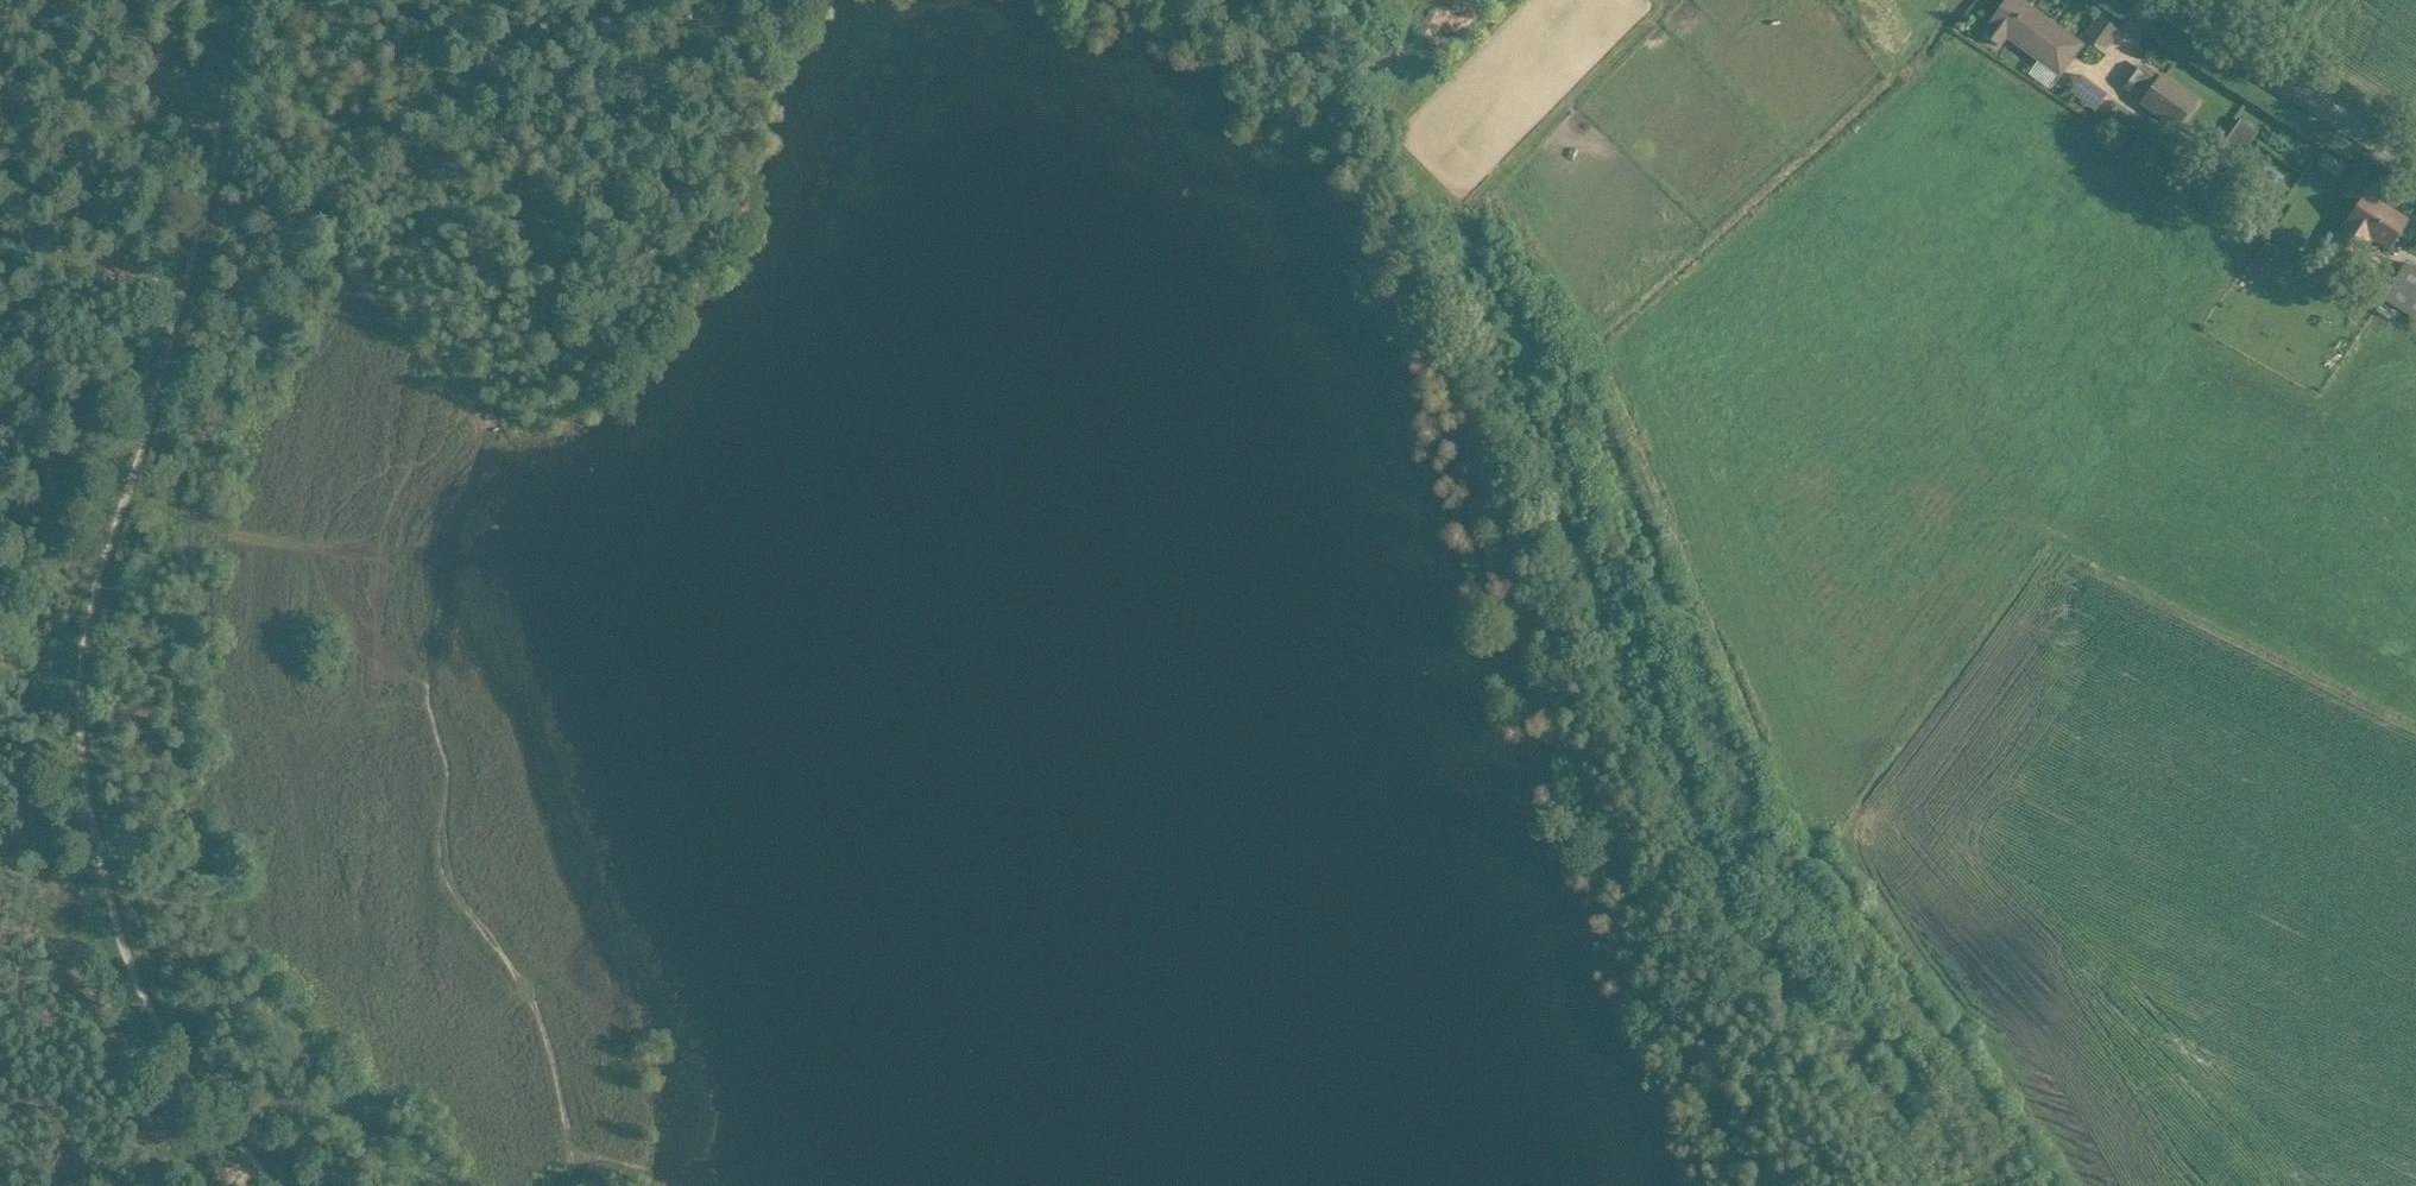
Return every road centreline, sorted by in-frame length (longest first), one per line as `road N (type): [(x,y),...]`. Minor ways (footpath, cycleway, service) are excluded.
road 1 (track): [(273,1185),(182,1066),(138,981),(89,793),(81,722),(101,582),(189,289),(224,130)]
road 2 (tertiary): [(2415,164),(2160,0)]
road 3 (track): [(224,130),(245,0)]

